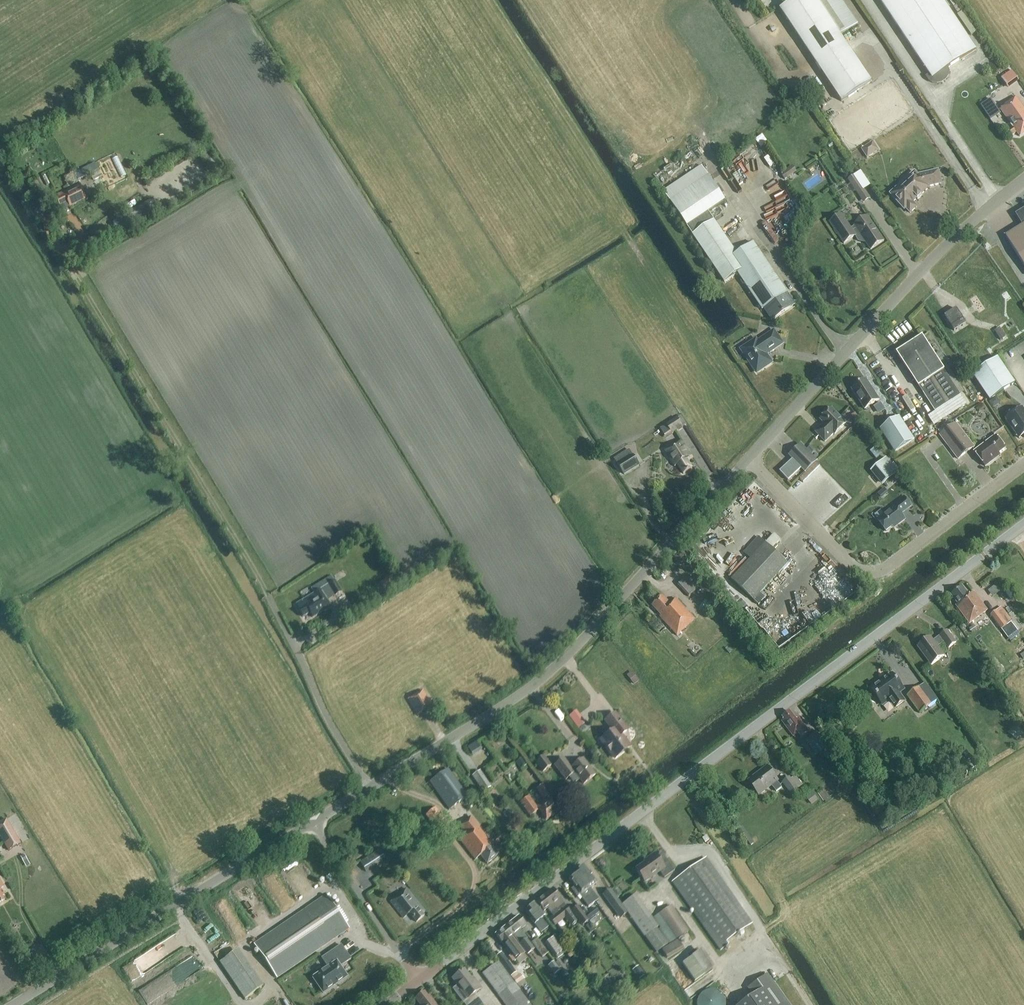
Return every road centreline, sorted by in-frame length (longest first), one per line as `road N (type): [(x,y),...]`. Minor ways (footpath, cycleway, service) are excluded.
road 1 (tertiary): [(419,980),(1023,525)]
road 2 (unclassified): [(370,789),(536,682),(748,459)]
road 3 (unclassified): [(748,459),(930,259),(1023,180)]
road 4 (track): [(267,595),(72,266)]
road 5 (residential): [(748,459),(848,561),(869,572),(888,567),(1023,465)]
road 6 (unclassified): [(15,1004),(313,823)]
road 7 (track): [(176,906),(18,646),(0,629)]
road 8 (unclassified): [(370,789),(267,595)]
road 9 (residential): [(419,980),(313,823)]

